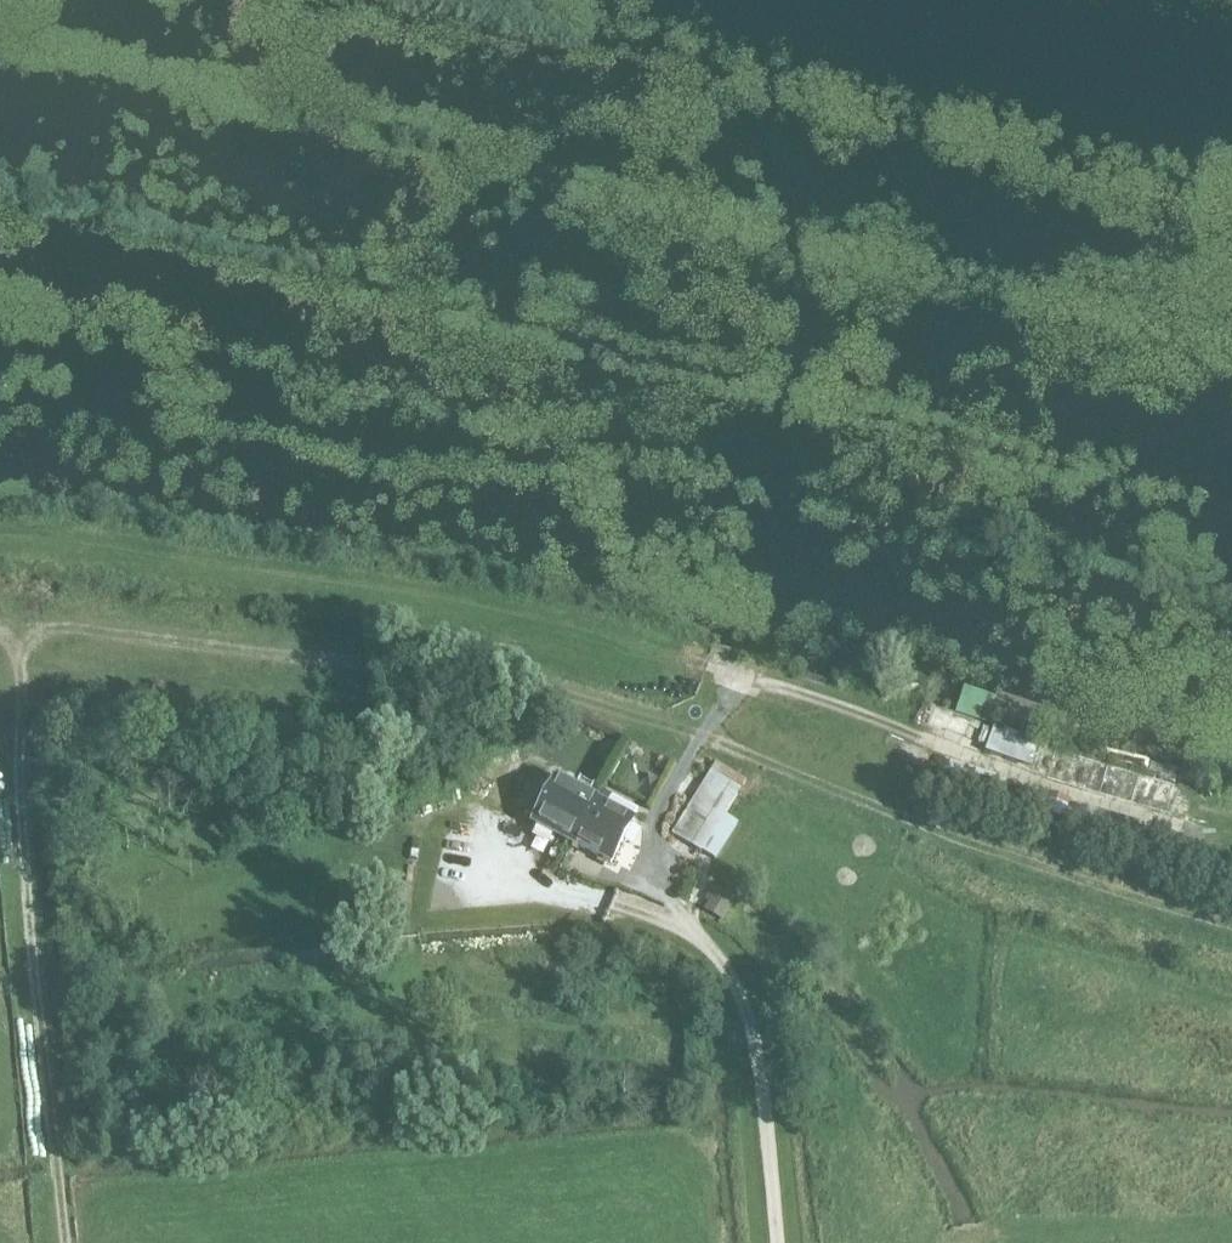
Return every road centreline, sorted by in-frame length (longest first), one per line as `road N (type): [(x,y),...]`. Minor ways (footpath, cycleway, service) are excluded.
road 1 (track): [(1231,923),(1103,889),(706,734),(527,683),(376,658),(0,630)]
road 2 (track): [(11,630),(23,699),(31,942),(66,1242)]
road 3 (track): [(1231,842),(739,676)]
road 4 (track): [(739,676),(651,823),(653,873)]

